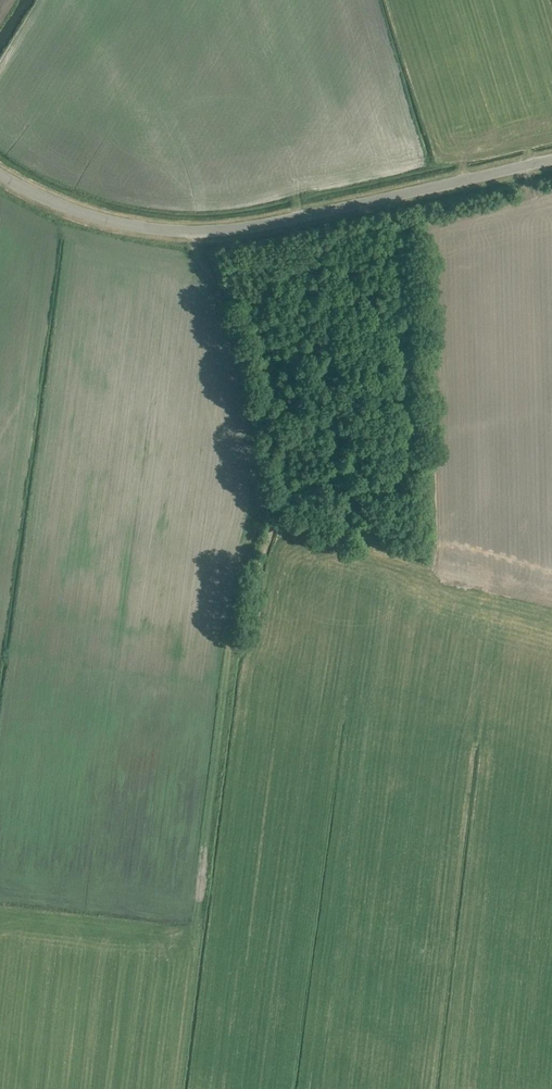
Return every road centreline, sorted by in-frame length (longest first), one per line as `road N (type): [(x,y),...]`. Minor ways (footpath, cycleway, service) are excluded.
road 1 (tertiary): [(551,159),(260,225),(199,231),(89,215),(0,174)]

